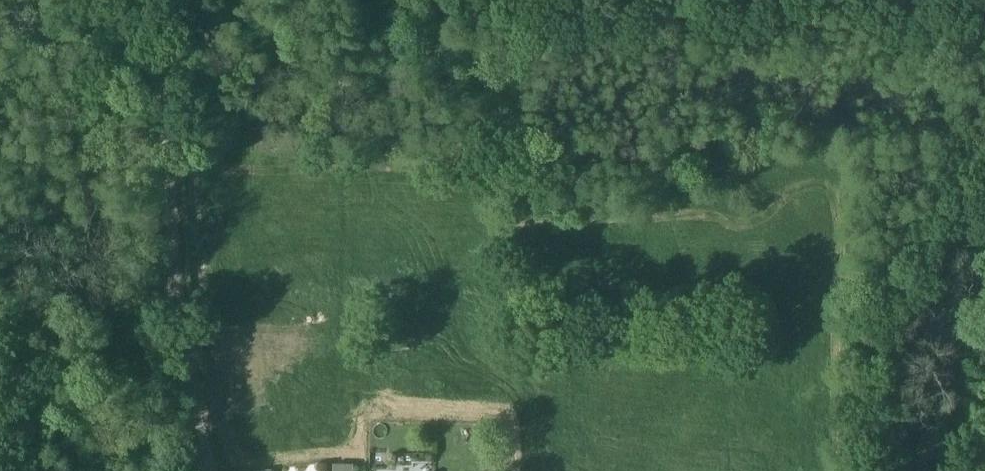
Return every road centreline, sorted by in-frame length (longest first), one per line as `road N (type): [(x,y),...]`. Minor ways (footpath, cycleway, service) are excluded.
road 1 (unclassified): [(213,470),(183,334),(169,146),(139,0)]

